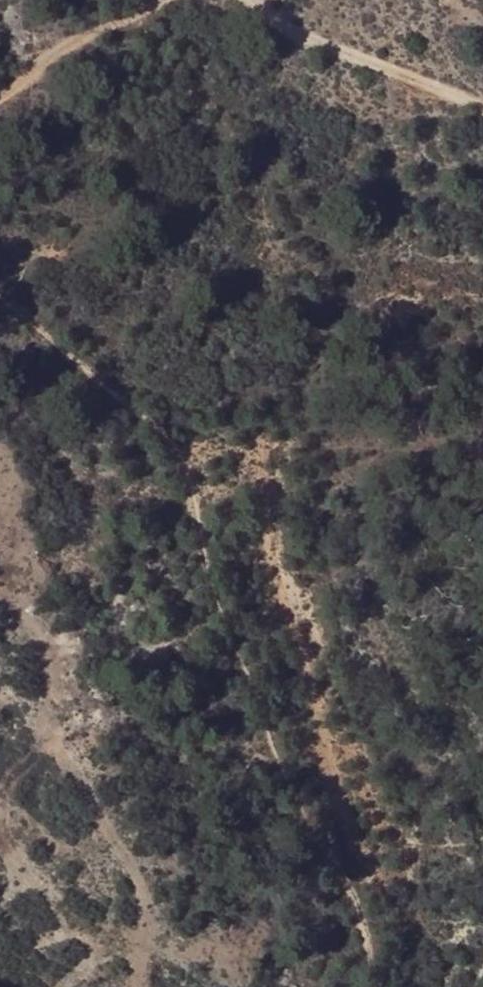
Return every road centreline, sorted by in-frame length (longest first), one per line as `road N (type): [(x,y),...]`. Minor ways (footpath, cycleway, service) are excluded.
road 1 (track): [(364,986),(358,902),(315,836),(225,643),(174,447),(127,394),(0,293)]
road 2 (track): [(482,113),(264,23),(255,0)]
road 3 (track): [(0,97),(175,0)]

